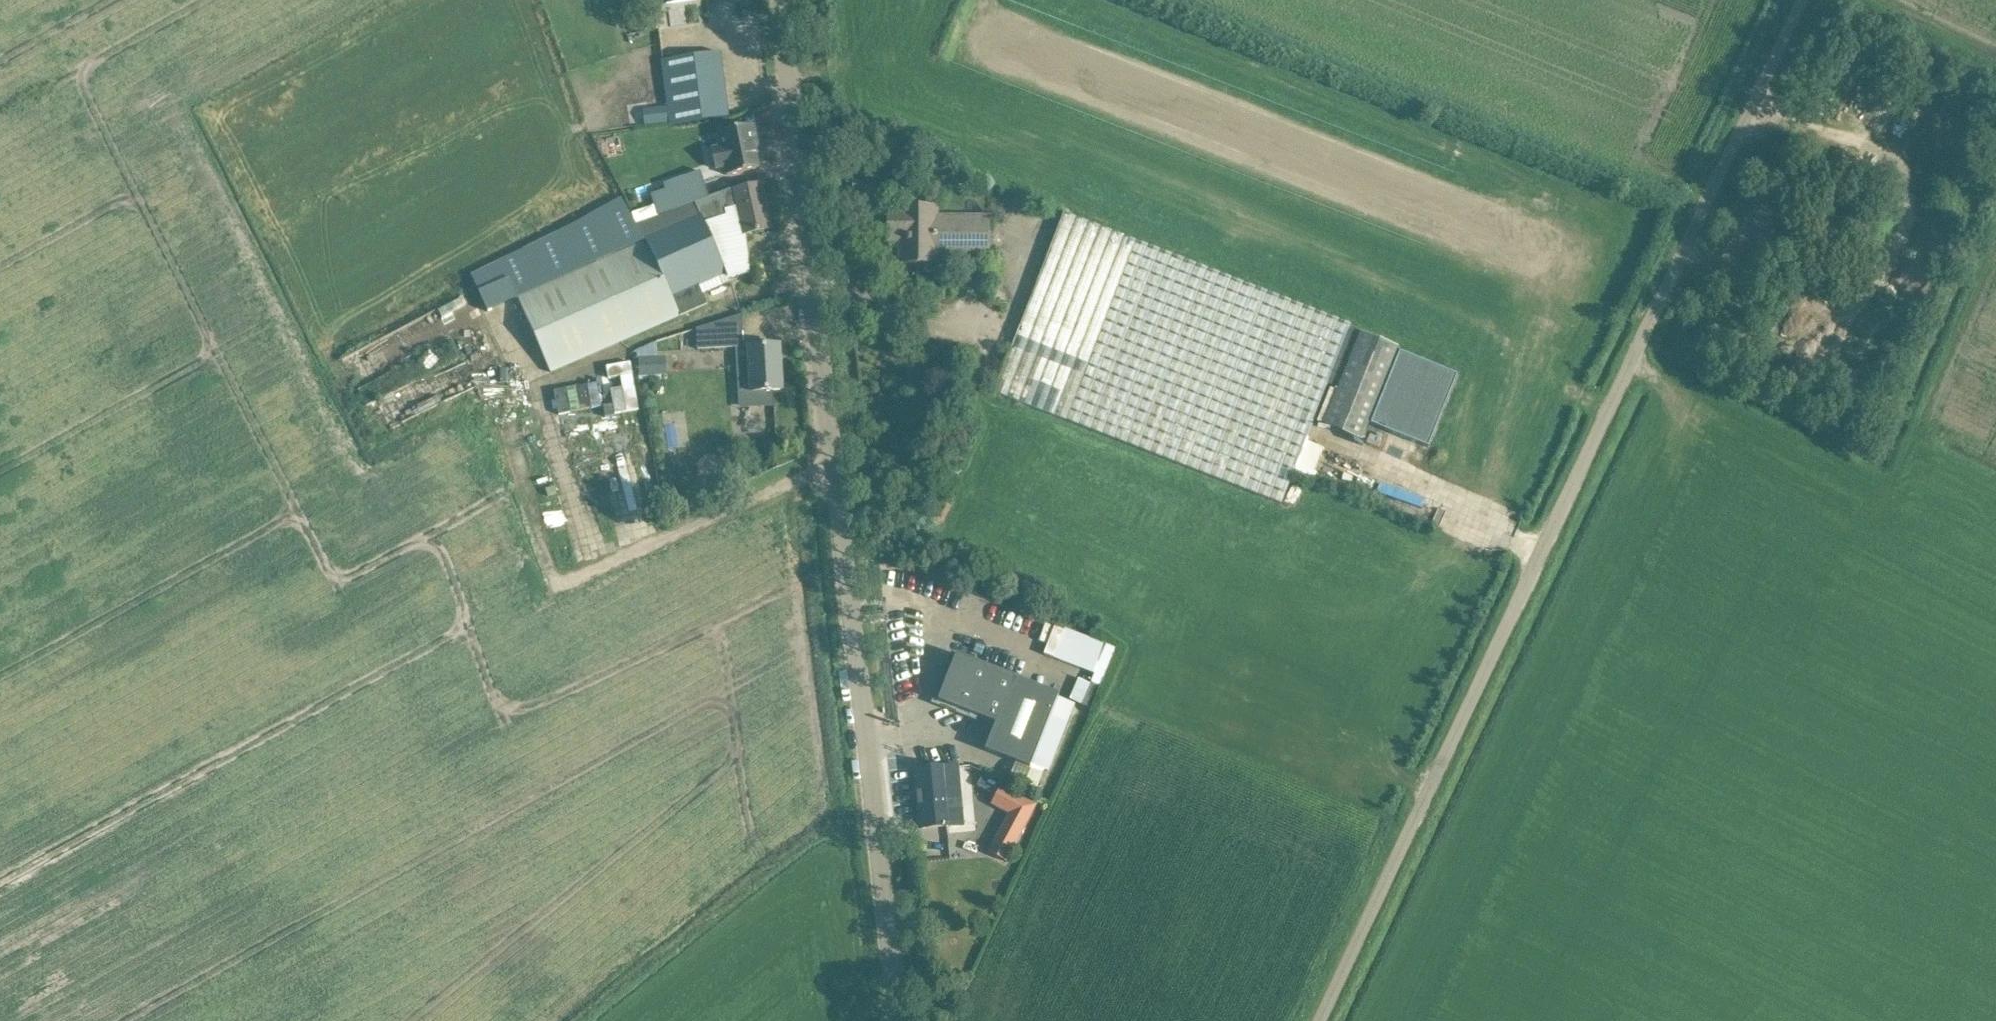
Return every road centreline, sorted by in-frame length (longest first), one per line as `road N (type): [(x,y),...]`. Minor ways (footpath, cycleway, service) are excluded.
road 1 (unclassified): [(1317,1020),(1799,0)]
road 2 (unclassified): [(896,1020),(783,0)]
road 3 (track): [(837,460),(555,584),(510,432)]

